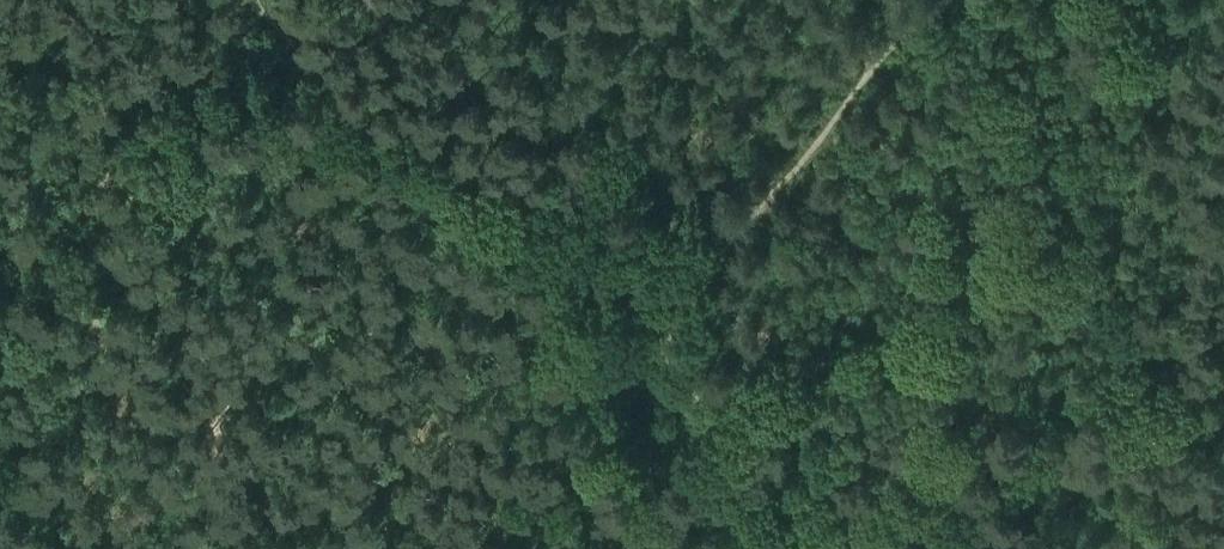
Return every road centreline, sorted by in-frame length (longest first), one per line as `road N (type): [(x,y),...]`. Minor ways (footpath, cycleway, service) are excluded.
road 1 (track): [(251,0),(290,48),(593,329),(651,356),(861,548)]
road 2 (track): [(651,356),(714,258),(943,0)]

